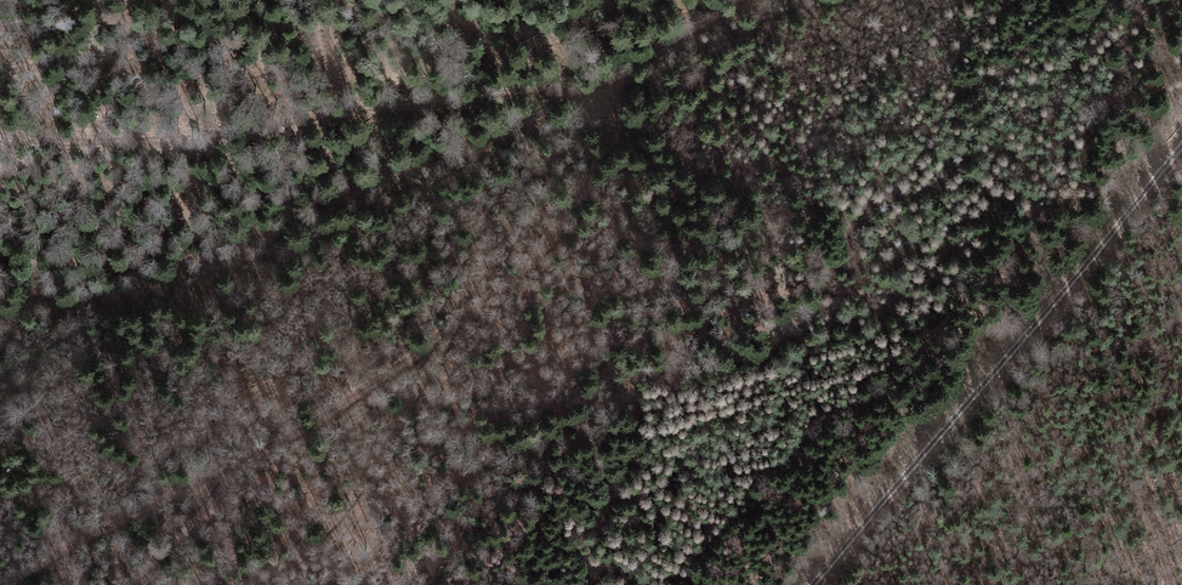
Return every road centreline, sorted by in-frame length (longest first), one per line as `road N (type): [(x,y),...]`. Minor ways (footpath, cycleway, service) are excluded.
road 1 (track): [(756,0),(585,91),(463,93),(188,137),(77,140),(0,127)]
road 2 (track): [(0,306),(181,264),(561,114),(585,91)]
road 3 (track): [(600,87),(611,103),(607,155),(535,255),(467,317),(220,477)]
road 4 (track): [(1181,148),(813,584)]
road 5 (track): [(6,584),(109,520),(196,478),(220,477),(221,504),(176,535),(141,584)]

